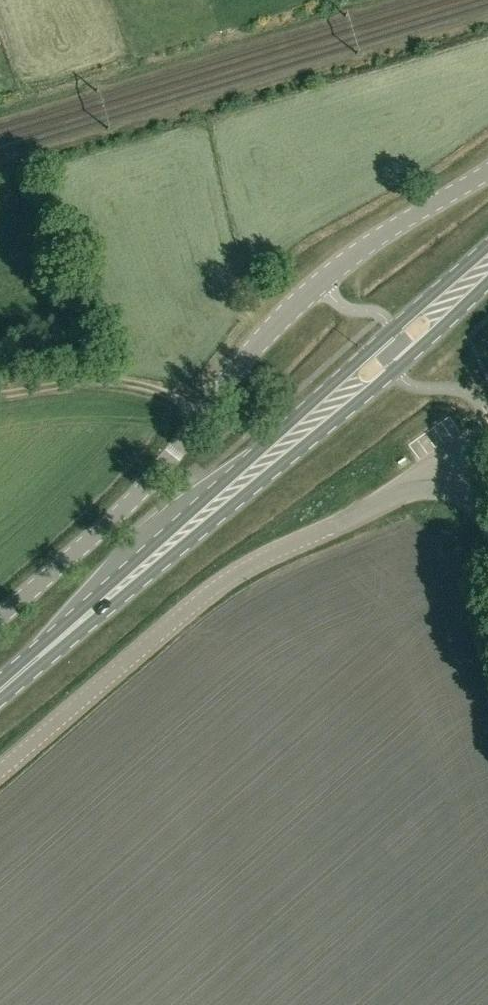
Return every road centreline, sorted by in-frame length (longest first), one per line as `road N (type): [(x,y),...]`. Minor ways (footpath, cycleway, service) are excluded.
road 1 (unclassified): [(0,615),(149,484),(254,348),(319,284),(487,173)]
road 2 (primary): [(487,244),(0,685)]
road 3 (primary): [(0,695),(394,371),(487,281)]
road 4 (unclassified): [(0,771),(213,587),(367,511),(432,470)]
road 5 (track): [(202,418),(128,384),(0,393)]

